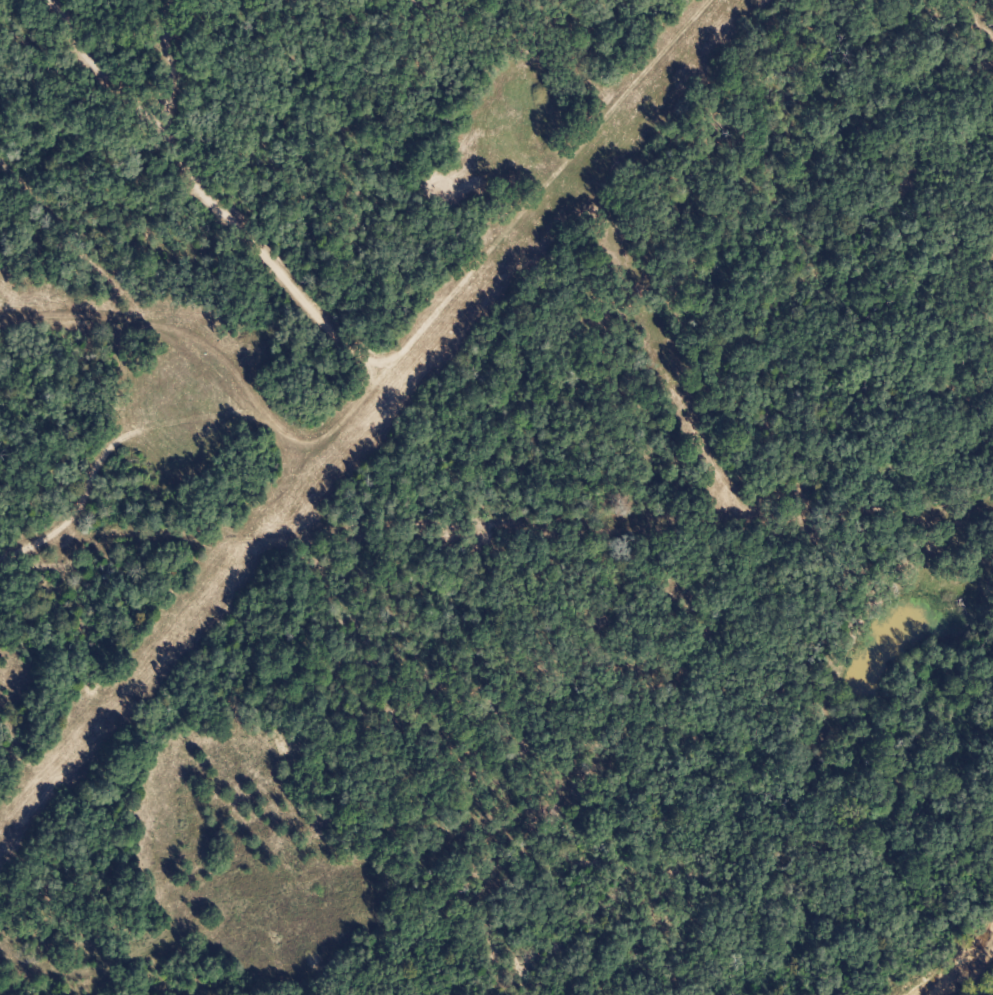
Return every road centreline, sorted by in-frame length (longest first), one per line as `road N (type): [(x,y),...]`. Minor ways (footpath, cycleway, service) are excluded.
road 1 (track): [(217,994),(167,937),(56,977),(0,945)]

